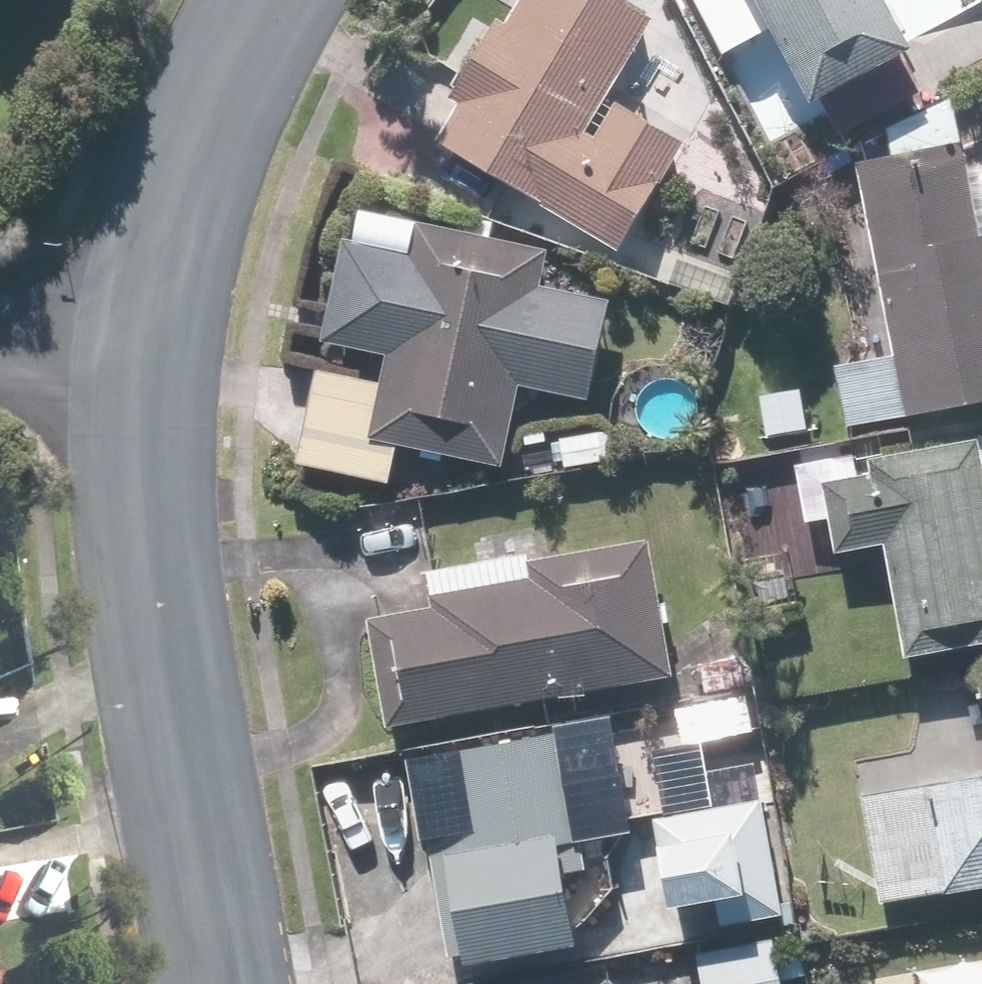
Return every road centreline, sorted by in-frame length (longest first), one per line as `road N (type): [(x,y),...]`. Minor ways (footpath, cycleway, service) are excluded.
road 1 (residential): [(141,352),(157,586),(221,983)]
road 2 (residential): [(266,0),(196,106),(141,352)]
road 3 (residential): [(141,352),(0,339)]

